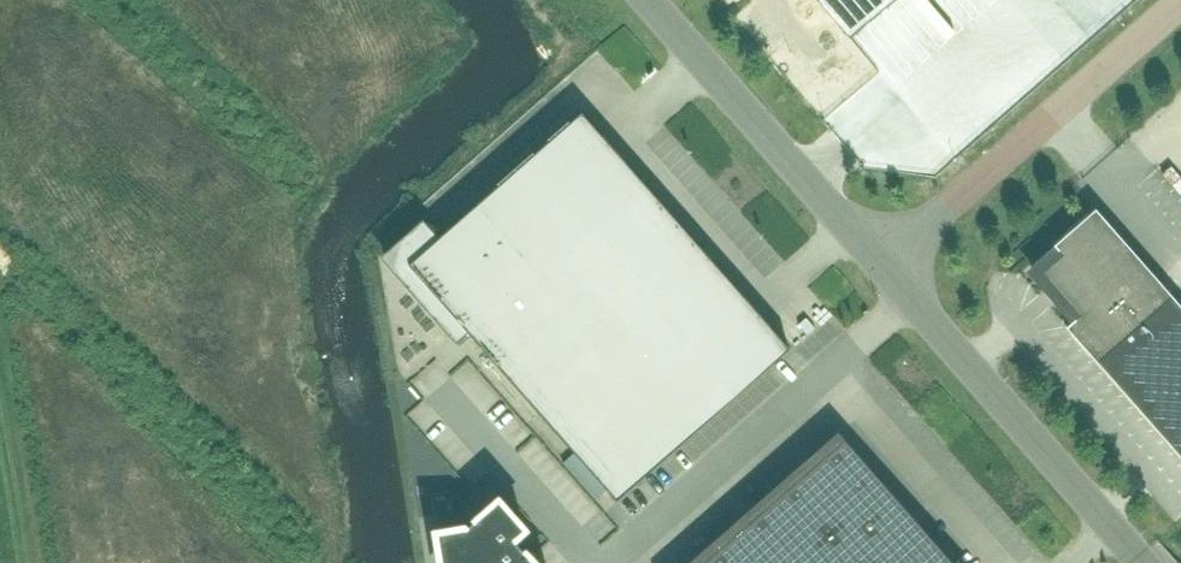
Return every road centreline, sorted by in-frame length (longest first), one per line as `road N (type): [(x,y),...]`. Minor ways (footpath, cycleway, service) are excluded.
road 1 (unclassified): [(1144,562),(886,264)]
road 2 (unclassified): [(886,264),(1180,5)]
road 3 (unclassified): [(886,264),(651,0)]

